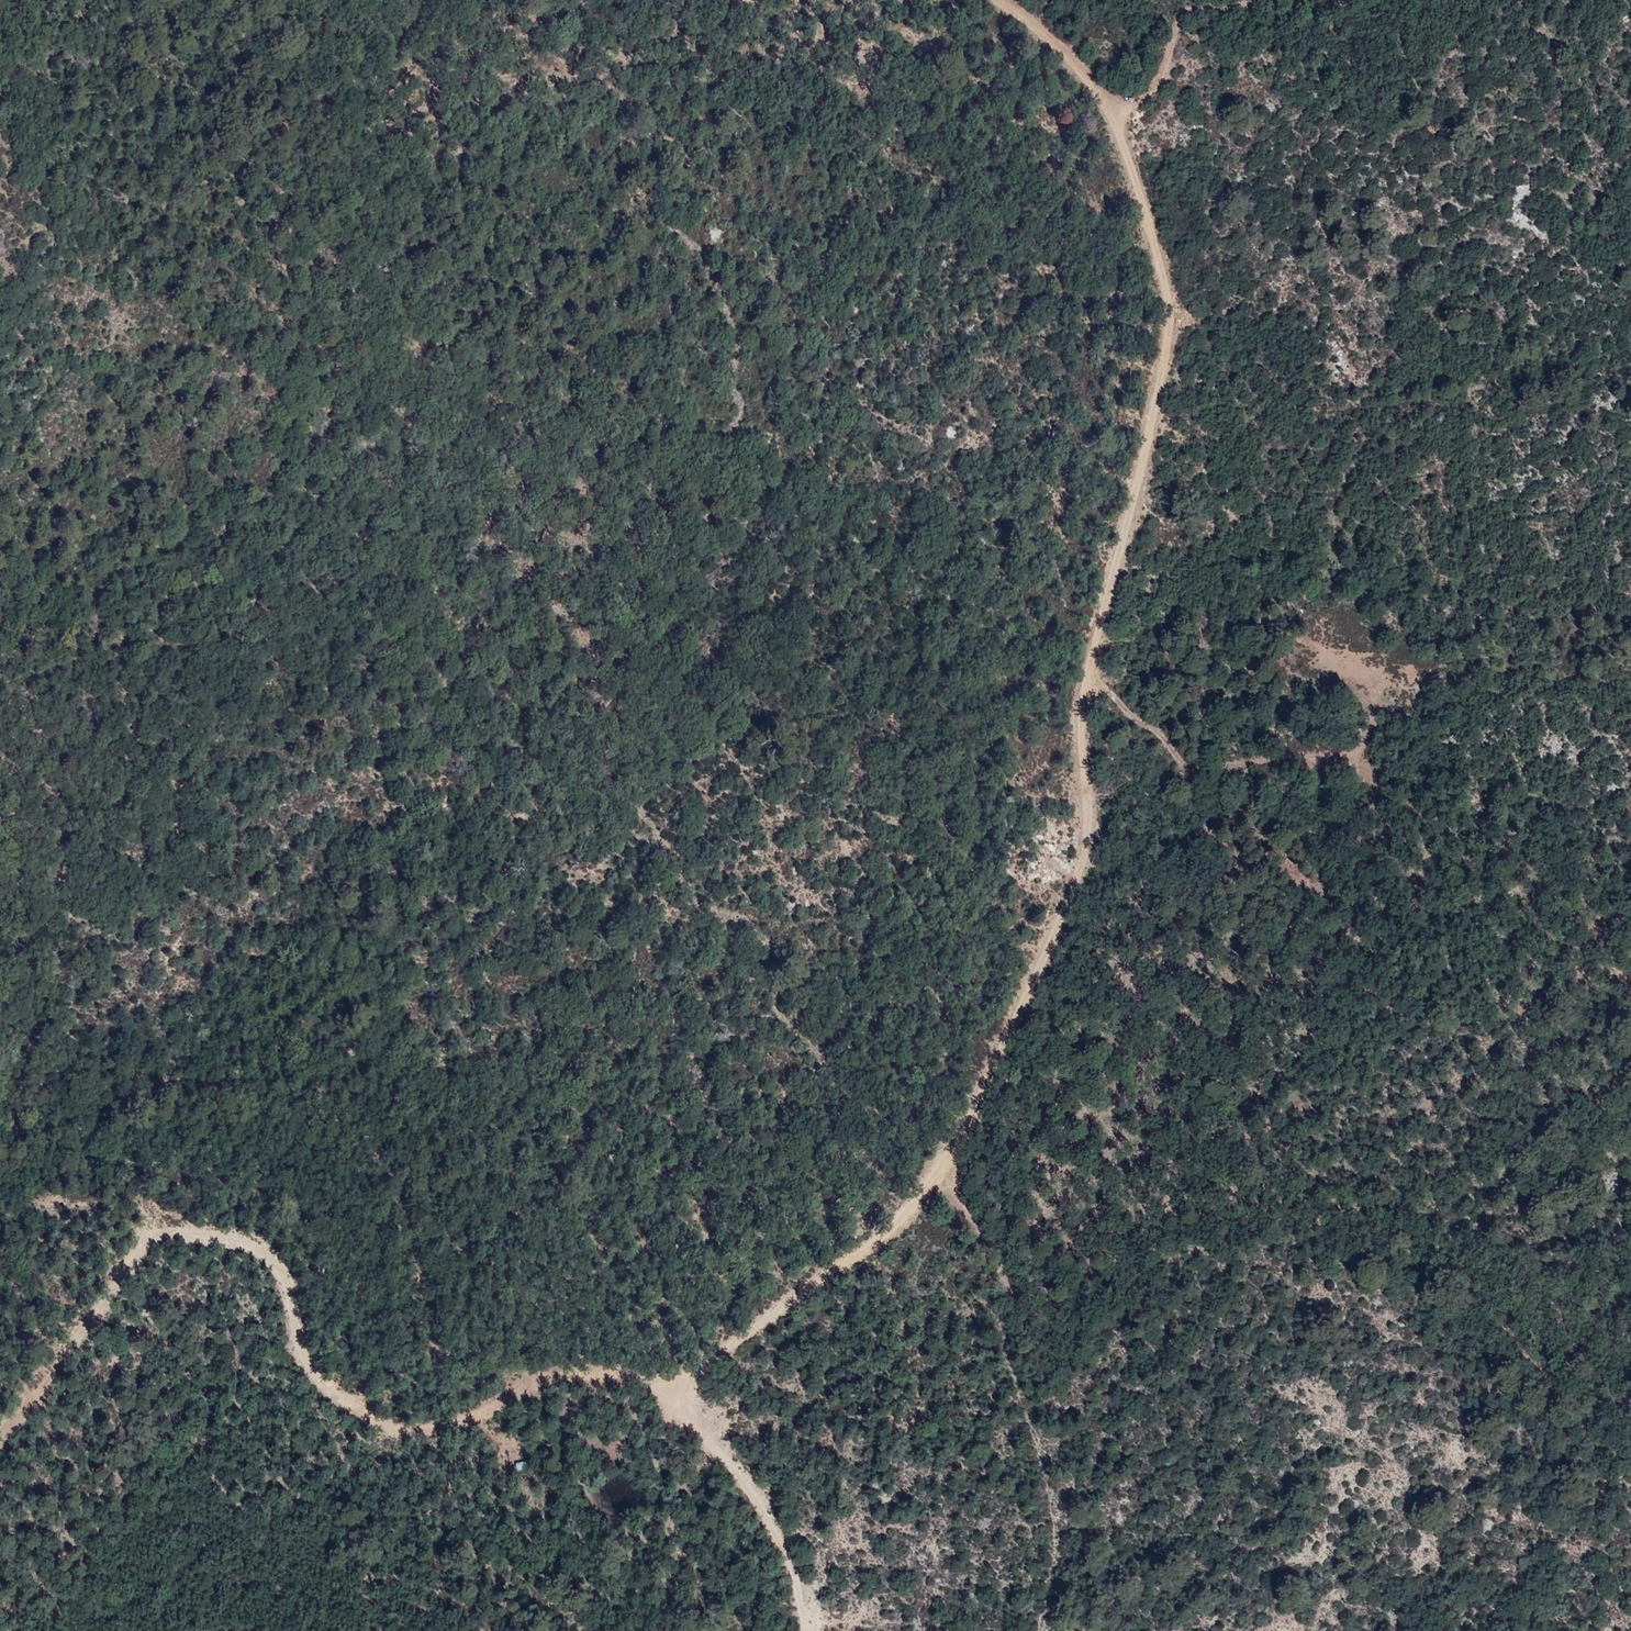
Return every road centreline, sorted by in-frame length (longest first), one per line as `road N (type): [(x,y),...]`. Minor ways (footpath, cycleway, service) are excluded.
road 1 (track): [(668,1381),(773,1527),(814,1630)]

